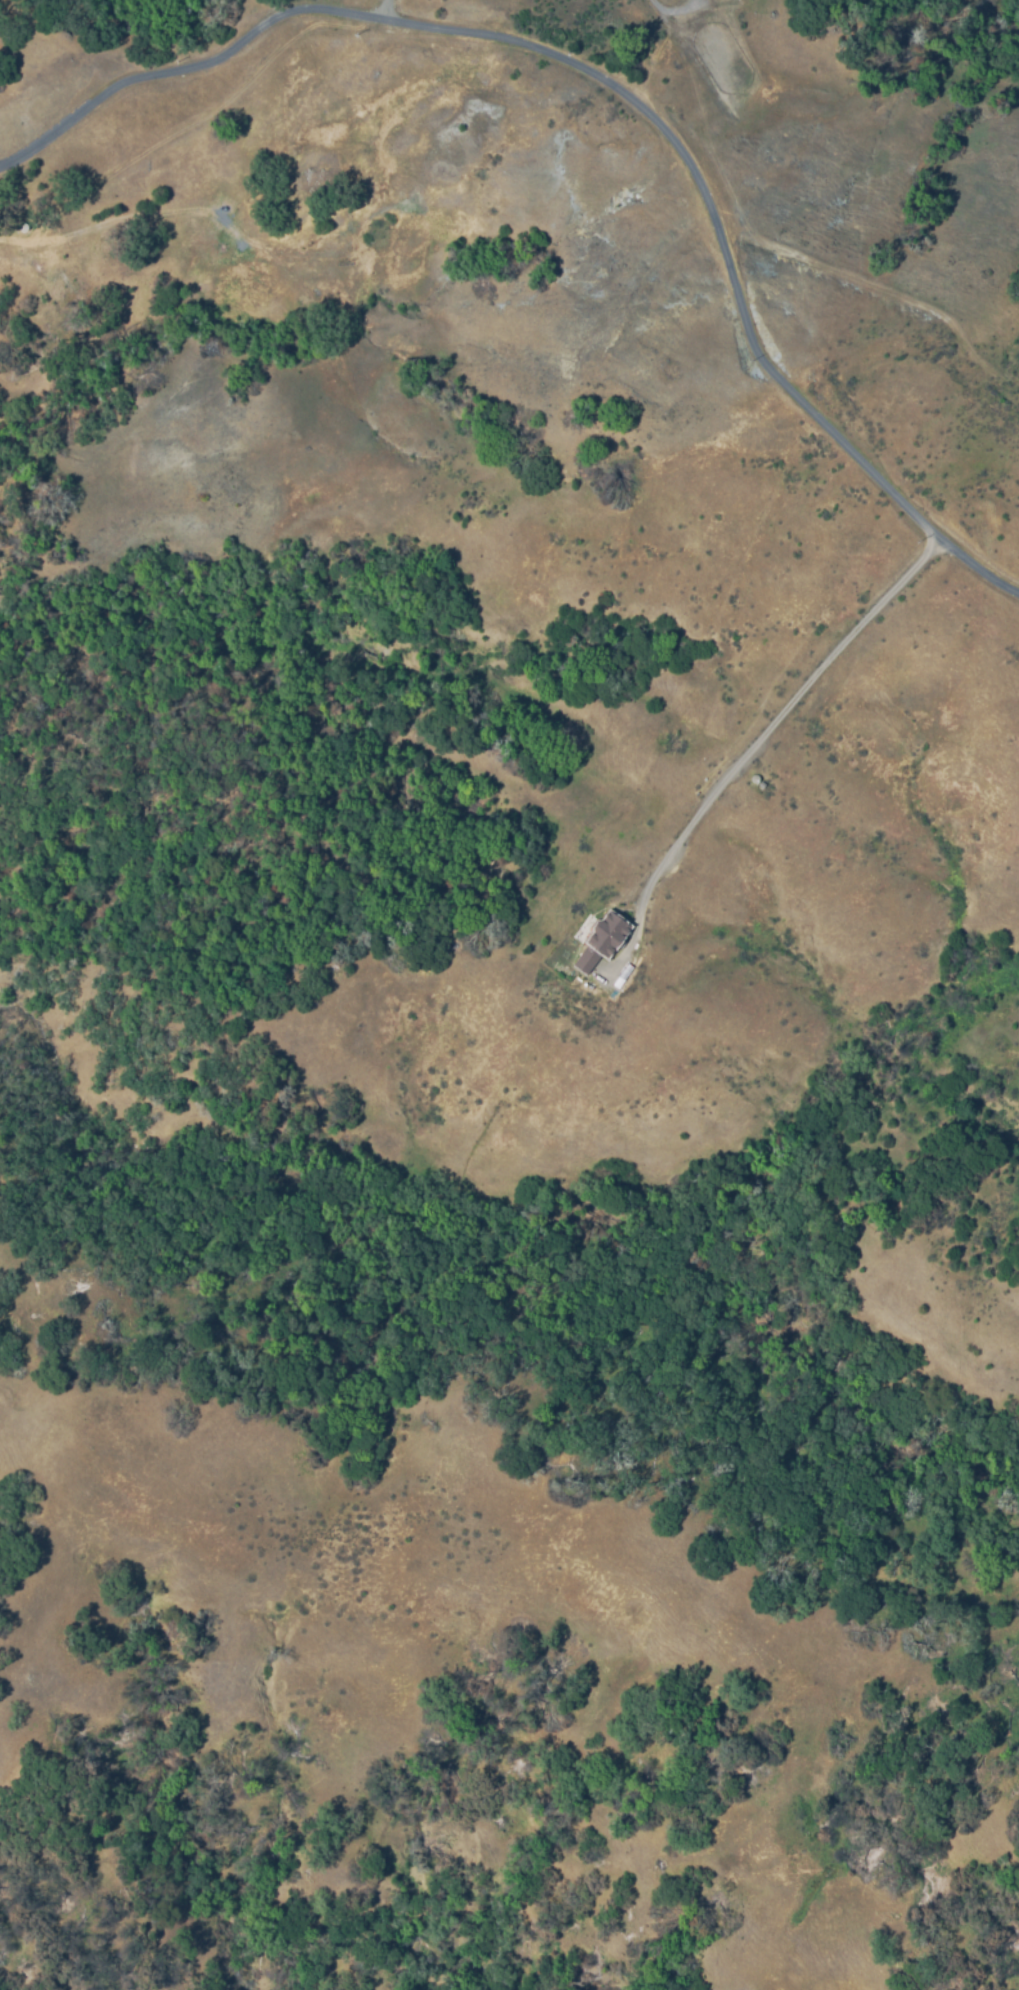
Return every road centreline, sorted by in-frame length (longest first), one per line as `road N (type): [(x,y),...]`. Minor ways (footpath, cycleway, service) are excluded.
road 1 (residential): [(0,166),(138,75),(293,15),(442,23),(578,58),(637,92),(699,163),(768,365),(938,542),(1018,586)]

